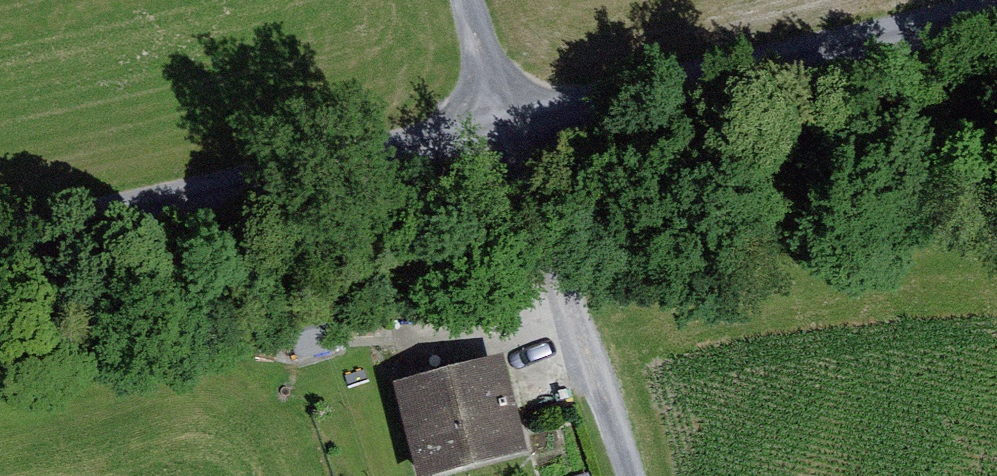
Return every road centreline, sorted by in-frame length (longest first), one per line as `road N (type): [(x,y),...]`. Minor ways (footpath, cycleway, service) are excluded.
road 1 (track): [(996,14),(502,119),(0,239)]
road 2 (track): [(616,475),(464,0)]

